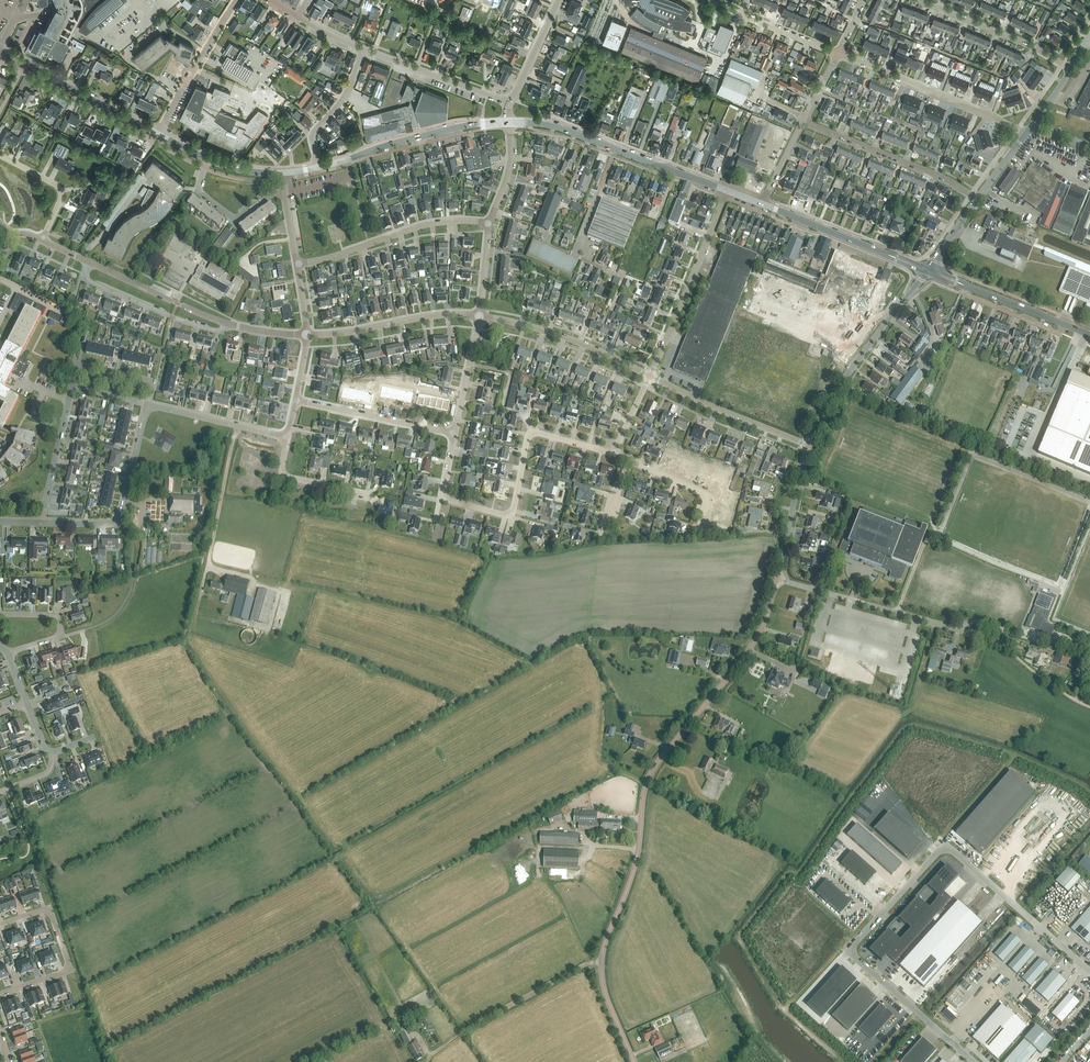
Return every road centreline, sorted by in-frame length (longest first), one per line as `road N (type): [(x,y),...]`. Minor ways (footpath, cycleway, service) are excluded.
road 1 (tertiary): [(634,1061),(602,964),(636,861),(645,789),(663,754),(750,649),(777,579)]
road 2 (unclassified): [(975,1061),(848,951),(944,845),(1089,972)]
road 3 (residential): [(442,498),(511,516),(527,440),(538,433),(613,453)]
road 4 (secondary): [(728,191),(556,127),(508,122)]
road 5 (tertiary): [(806,445),(835,391),(928,271)]
road 6 (residential): [(1026,132),(838,54)]
road 7 (residential): [(650,376),(728,191)]
road 8 (residential): [(490,223),(425,225),(296,264)]
road 9 (residential): [(147,405),(118,521),(40,523)]
road 10 (residential): [(977,200),(946,179),(802,122)]
road 11 (residential): [(0,925),(48,908),(69,969),(0,995)]
road 12 (unclassified): [(954,629),(777,579)]
road 13 (residential): [(650,376),(564,337),(480,316)]
road 14 (secondary): [(159,134),(0,50)]
road 15 (secondary): [(928,271),(762,204)]
road 16 (residential): [(480,316),(307,335)]
road 17 (residential): [(88,262),(89,281),(195,325),(220,332),(227,323)]
road 18 (residential): [(806,445),(650,376)]
road 19 (secondary): [(483,123),(319,167)]
road 20 (residential): [(1070,69),(921,0)]
road 21 (residential): [(455,433),(296,400)]
road 22 (unclassified): [(159,134),(236,0)]
road 23 (unclassified): [(508,103),(364,50)]
road 24 (residential): [(227,323),(88,262)]
road 25 (residential): [(287,437),(147,405)]
road 26 (residential): [(838,54),(708,0)]
road 27 (residential): [(40,523),(72,386)]
road 28 (unclassified): [(954,629),(982,621),(1089,649)]
road 29 (tertiary): [(777,579),(806,445)]
road 30 (residential): [(319,167),(313,135),(338,105),(364,50)]
road 31 (residential): [(285,193),(231,217),(201,193),(209,159)]
road 32 (residential): [(369,494),(280,474),(287,437)]
road 33 (residential): [(8,653),(56,638),(61,629),(51,615),(0,614)]
road 34 (residential): [(699,532),(708,496),(627,459)]
road 35 (residential): [(0,155),(60,190),(42,240)]
road 36 (residential): [(968,287),(965,295),(1058,334),(1063,323)]

